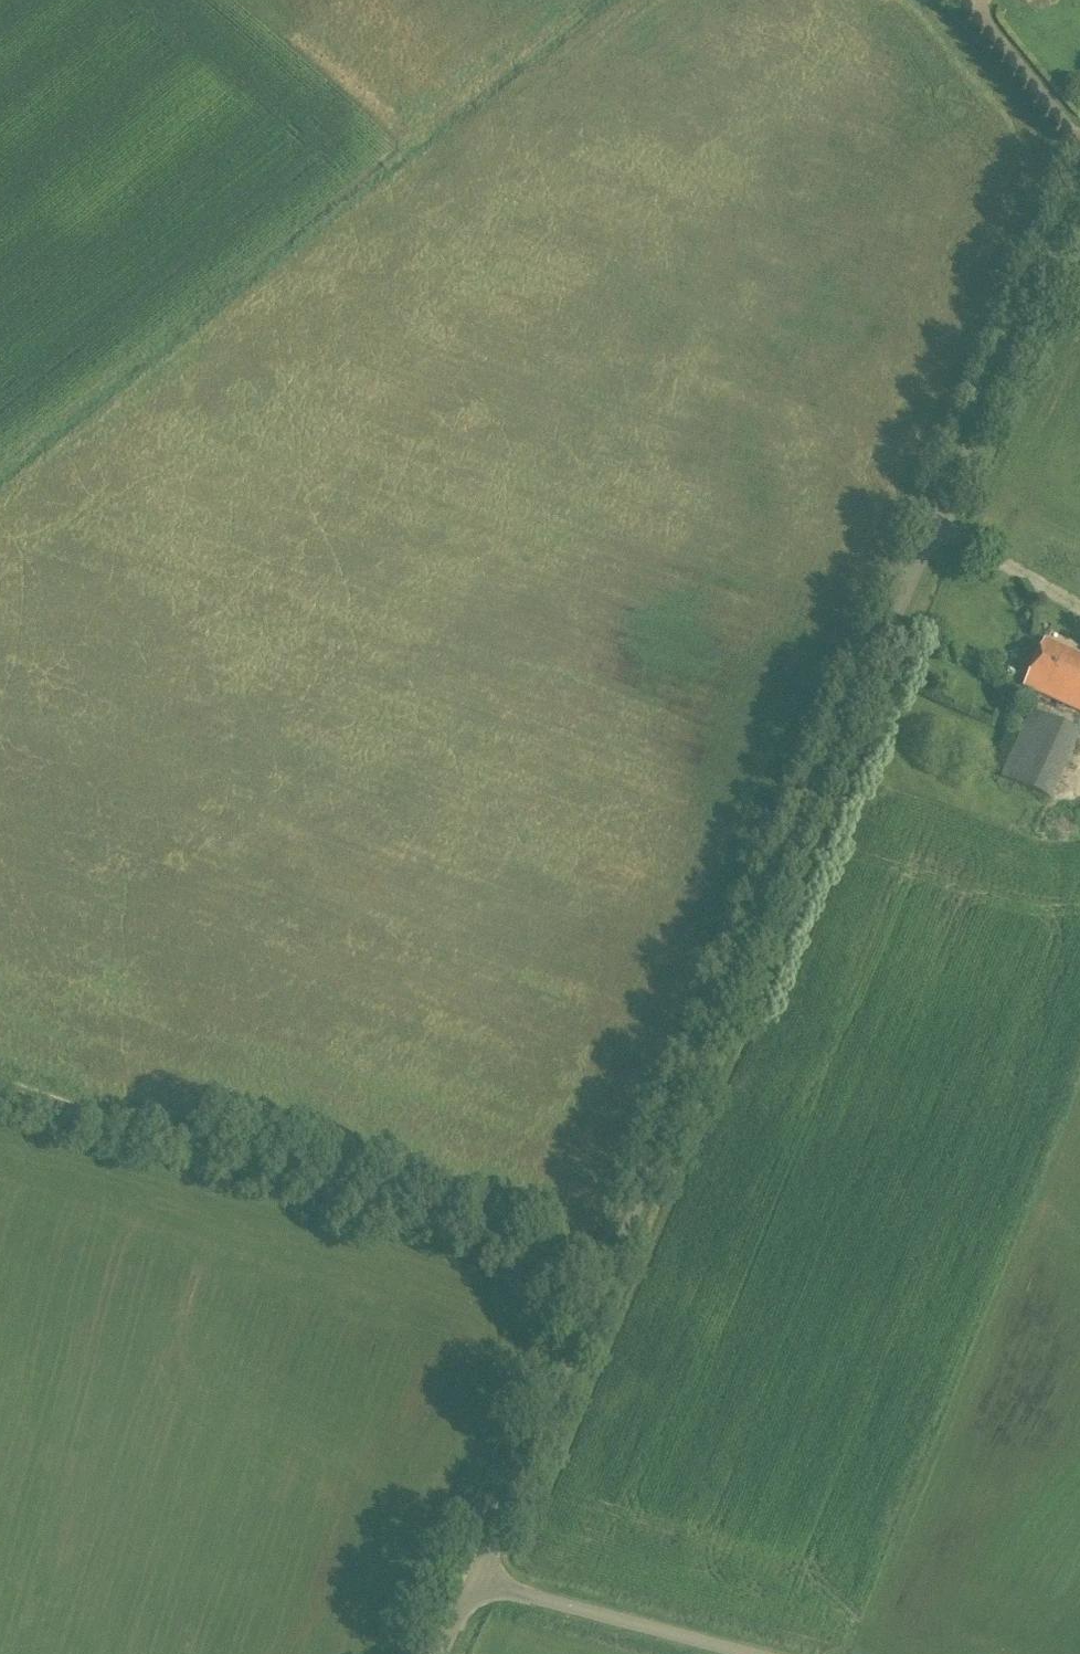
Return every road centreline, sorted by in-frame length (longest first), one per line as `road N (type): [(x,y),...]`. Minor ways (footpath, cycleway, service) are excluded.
road 1 (unclassified): [(472,1587),(1079,203)]
road 2 (track): [(0,1085),(607,1279)]
road 3 (unclassified): [(726,1653),(472,1587)]

